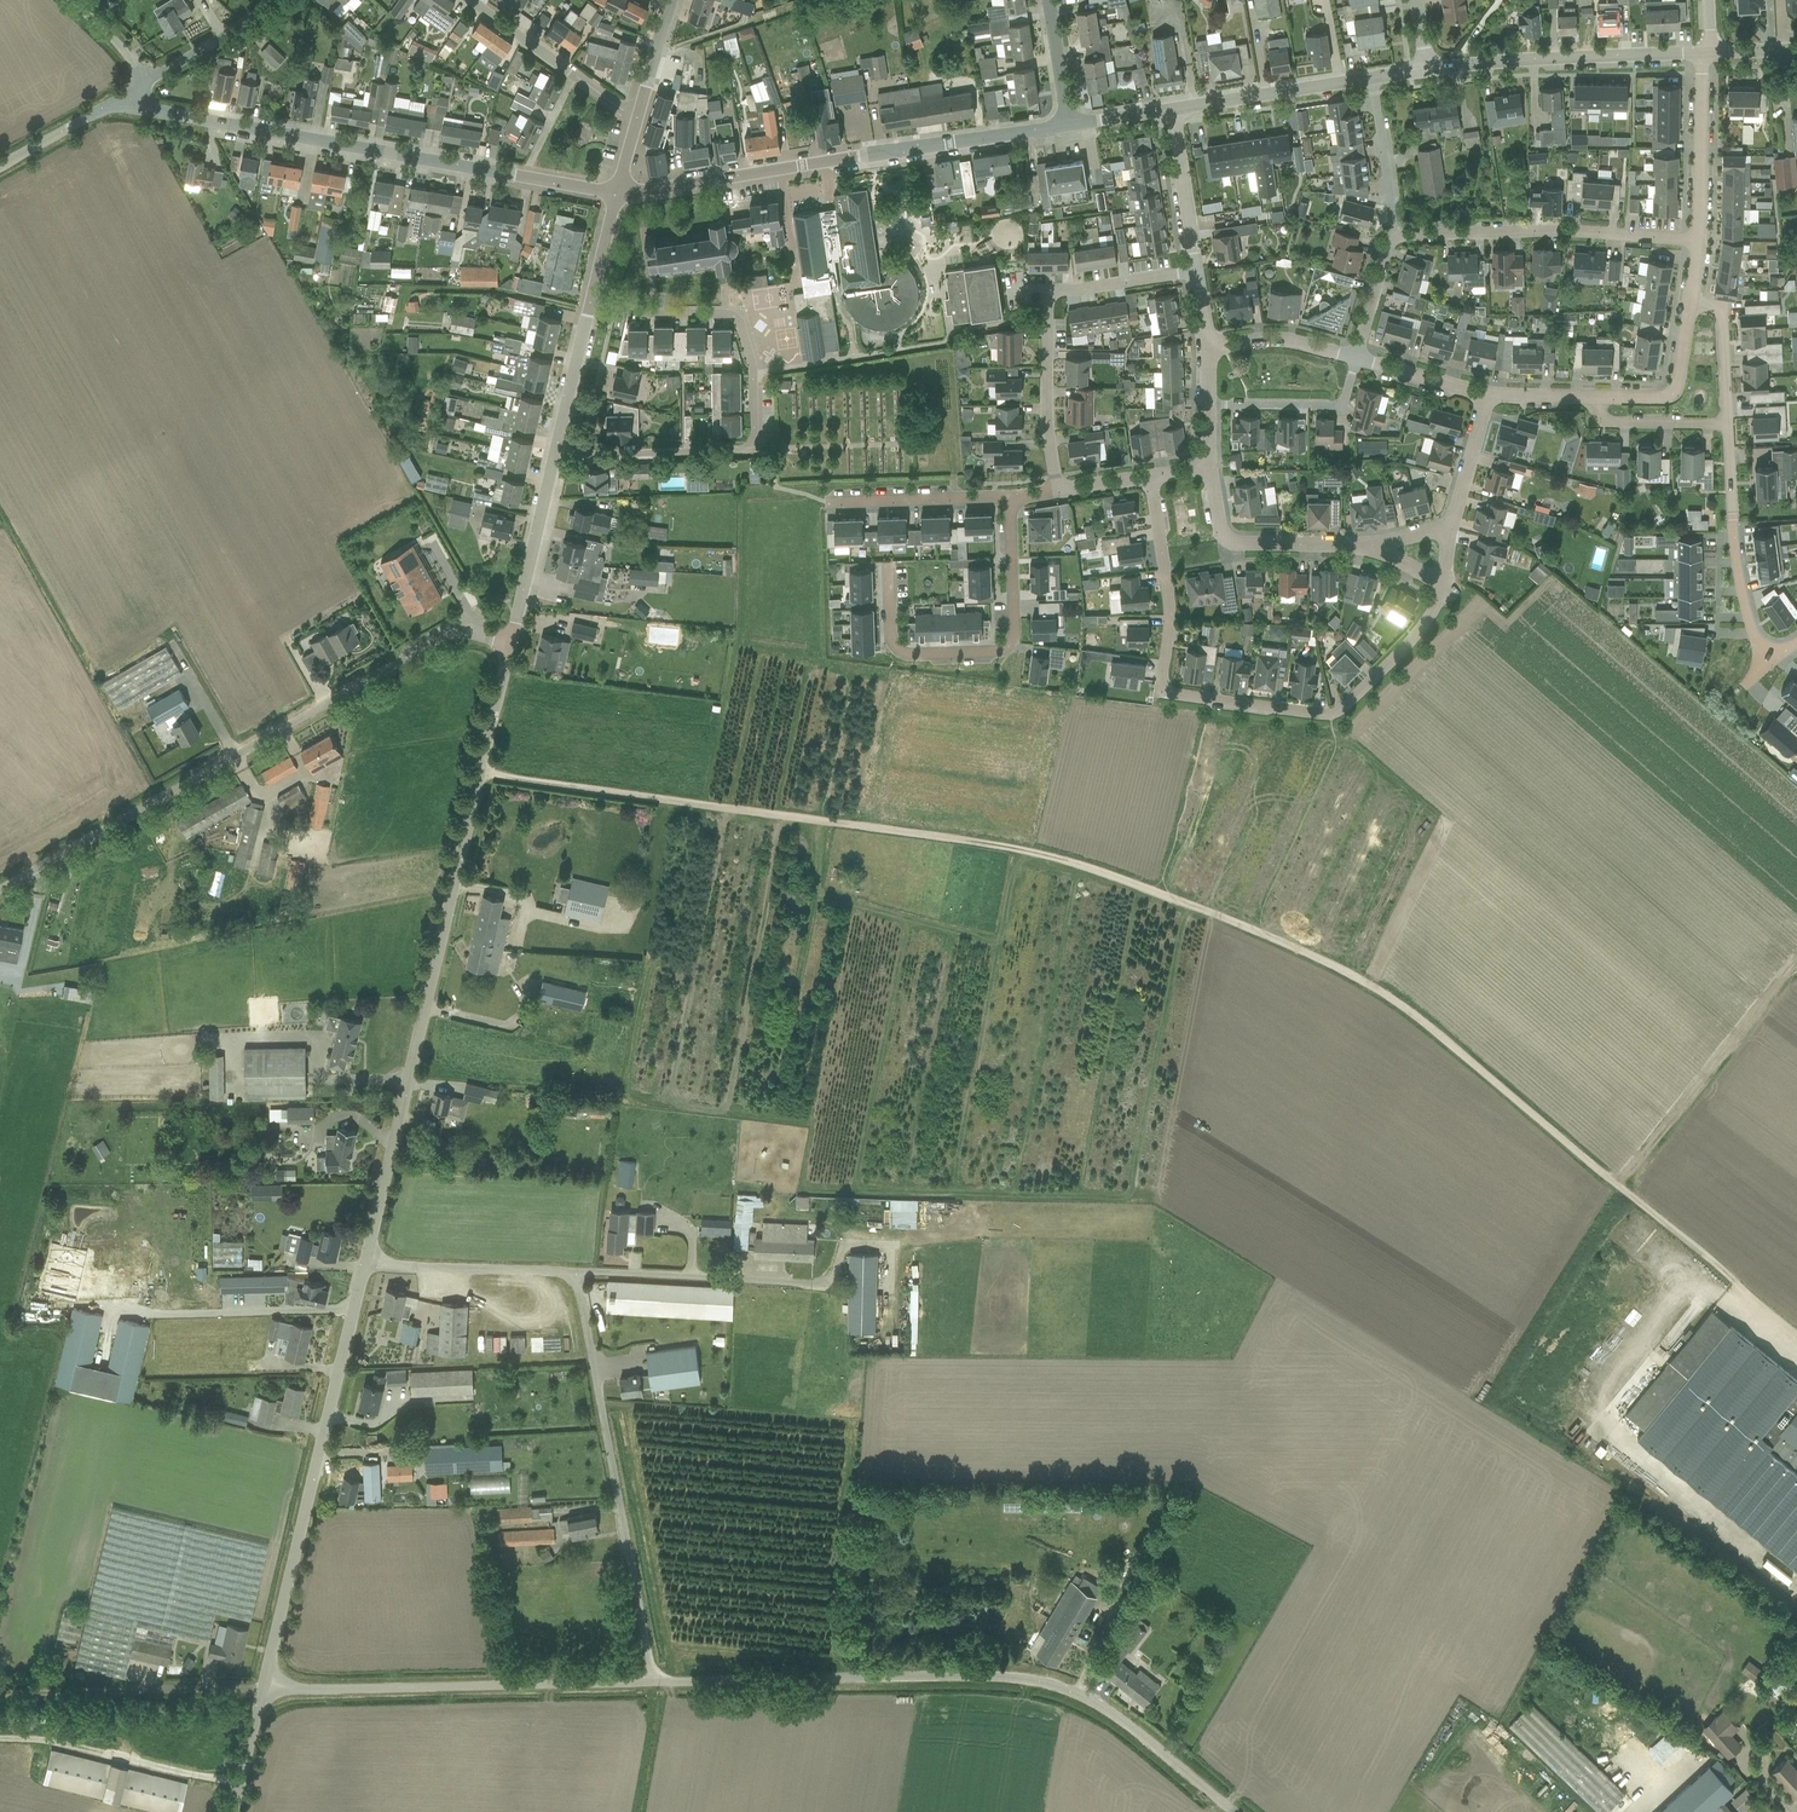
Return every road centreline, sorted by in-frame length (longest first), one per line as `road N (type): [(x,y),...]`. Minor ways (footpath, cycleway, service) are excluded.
road 1 (track): [(481,773),(995,844),(1088,866),(1212,912),(1399,1003),(1796,1337)]
road 2 (unclassified): [(365,1266),(511,643)]
road 3 (unclassified): [(1229,1811),(1084,1697),(1046,1684),(1004,1677),(653,1682)]
road 4 (unclassified): [(0,889),(447,634),(511,643)]
road 5 (residential): [(1444,583),(1411,641),(1340,711),(1161,692),(1169,602),(1149,477)]
road 6 (residential): [(616,192),(149,110),(135,91)]
road 7 (residential): [(555,456),(757,446),(755,372),(739,319),(591,301)]
road 8 (residential): [(616,192),(1068,126)]
road 9 (unclassified): [(262,1691),(365,1266)]
road 10 (unclassified): [(653,1682),(573,1277)]
road 11 (unclassified): [(262,1691),(653,1682)]
road 12 (residential): [(891,564),(896,649),(1012,648),(1010,498)]
road 13 (residential): [(1057,492),(1047,426),(1048,294),(1196,271)]
road 14 (residential): [(1394,236),(1569,231),(1699,240)]
road 15 (residential): [(1427,69),(1701,53)]
road 16 (track): [(0,1696),(262,1691)]
road 17 (unclassified): [(827,1286),(573,1277)]
road 18 (track): [(238,1784),(44,1739),(0,1739)]
road 19 (residential): [(1779,649),(1756,631),(1744,590),(1728,423)]
road 20 (residential): [(1209,466),(1221,534),(1232,543),(1370,546)]
road 21 (unclassified): [(573,1277),(365,1266)]
road 22 (residential): [(637,120),(469,0)]
road 23 (residential): [(1173,110),(1374,77)]
road 24 (residential): [(511,643),(555,456)]
road 25 (residential): [(1701,53),(1699,240)]
road 26 (residential): [(827,502),(1010,498)]
road 27 (residential): [(1690,304),(1677,390),(1666,397),(1591,397)]
road 28 (residential): [(1196,271),(1173,110)]
road 29 (residential): [(1394,236),(1374,77)]
road 30 (residential): [(555,456),(591,301)]
road 31 (unclassified): [(0,167),(135,91)]
road 32 (residential): [(1591,397),(1608,425),(1728,423)]
road 33 (residential): [(145,83),(273,0)]
road 34 (residential): [(1356,358),(1277,340),(1209,348)]
road 35 (residential): [(1728,423),(1722,308),(1690,304)]
road 36 (residential): [(1450,528),(1488,395)]
road 37 (residential): [(1488,395),(1356,358)]
road 38 (residential): [(1356,358),(1394,236)]
road 39 (residential): [(1068,126),(1049,0)]
road 40 (residential): [(637,120),(672,0)]
road 41 (unclassified): [(232,1811),(262,1691)]

